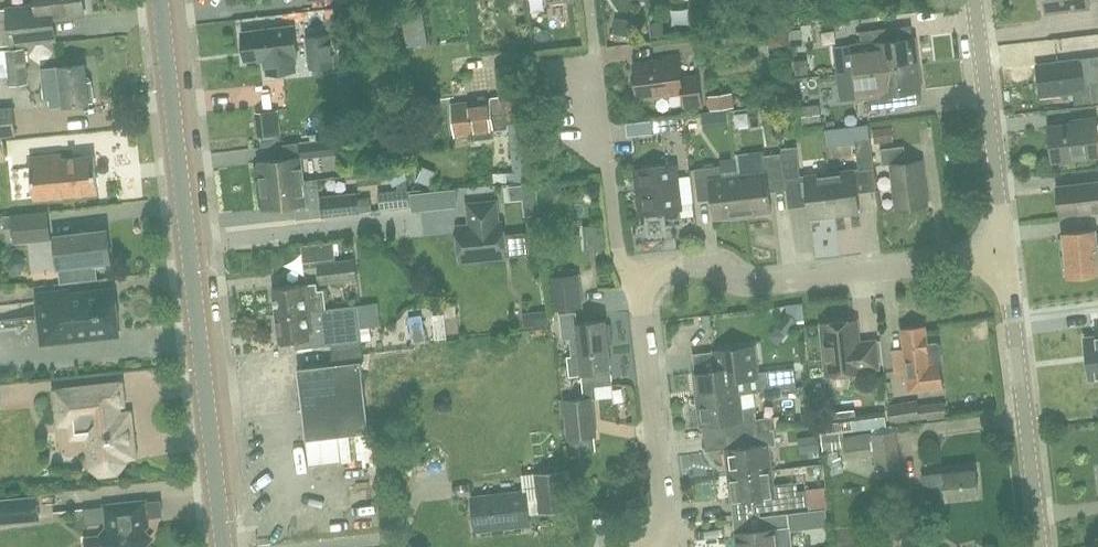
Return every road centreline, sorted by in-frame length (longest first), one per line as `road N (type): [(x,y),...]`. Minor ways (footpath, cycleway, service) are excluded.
road 1 (tertiary): [(224,546),(160,0)]
road 2 (residential): [(642,279),(709,269),(743,286),(764,286),(1007,257)]
road 3 (unclassified): [(1041,546),(1007,257)]
road 4 (residential): [(591,0),(619,257),(642,279)]
road 5 (residential): [(653,546),(667,529),(642,279)]
road 6 (unclassified): [(1007,257),(976,0)]

